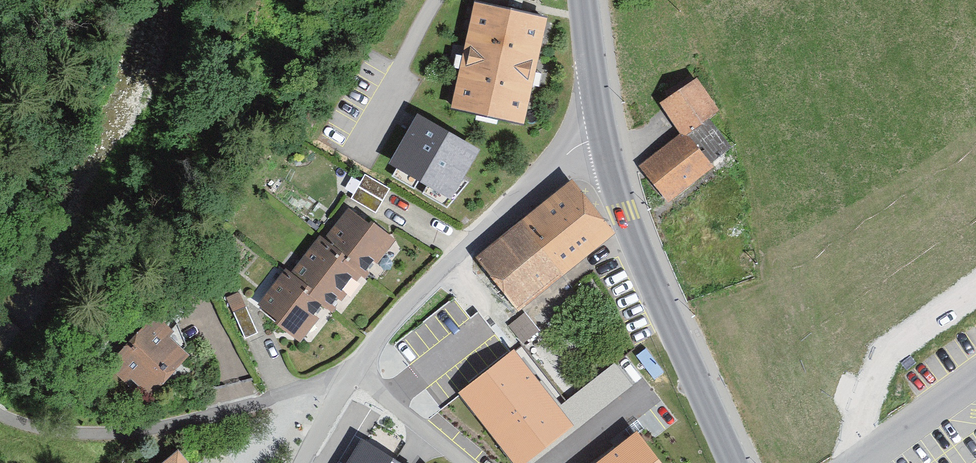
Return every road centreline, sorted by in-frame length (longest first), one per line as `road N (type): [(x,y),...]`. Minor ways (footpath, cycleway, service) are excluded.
road 1 (residential): [(304,462),(352,373),(402,309),(539,175),(604,137)]
road 2 (track): [(352,373),(152,428),(56,433),(0,412)]
road 3 (tertiary): [(604,137),(635,238),(735,462)]
road 4 (tertiary): [(583,0),(604,137)]

